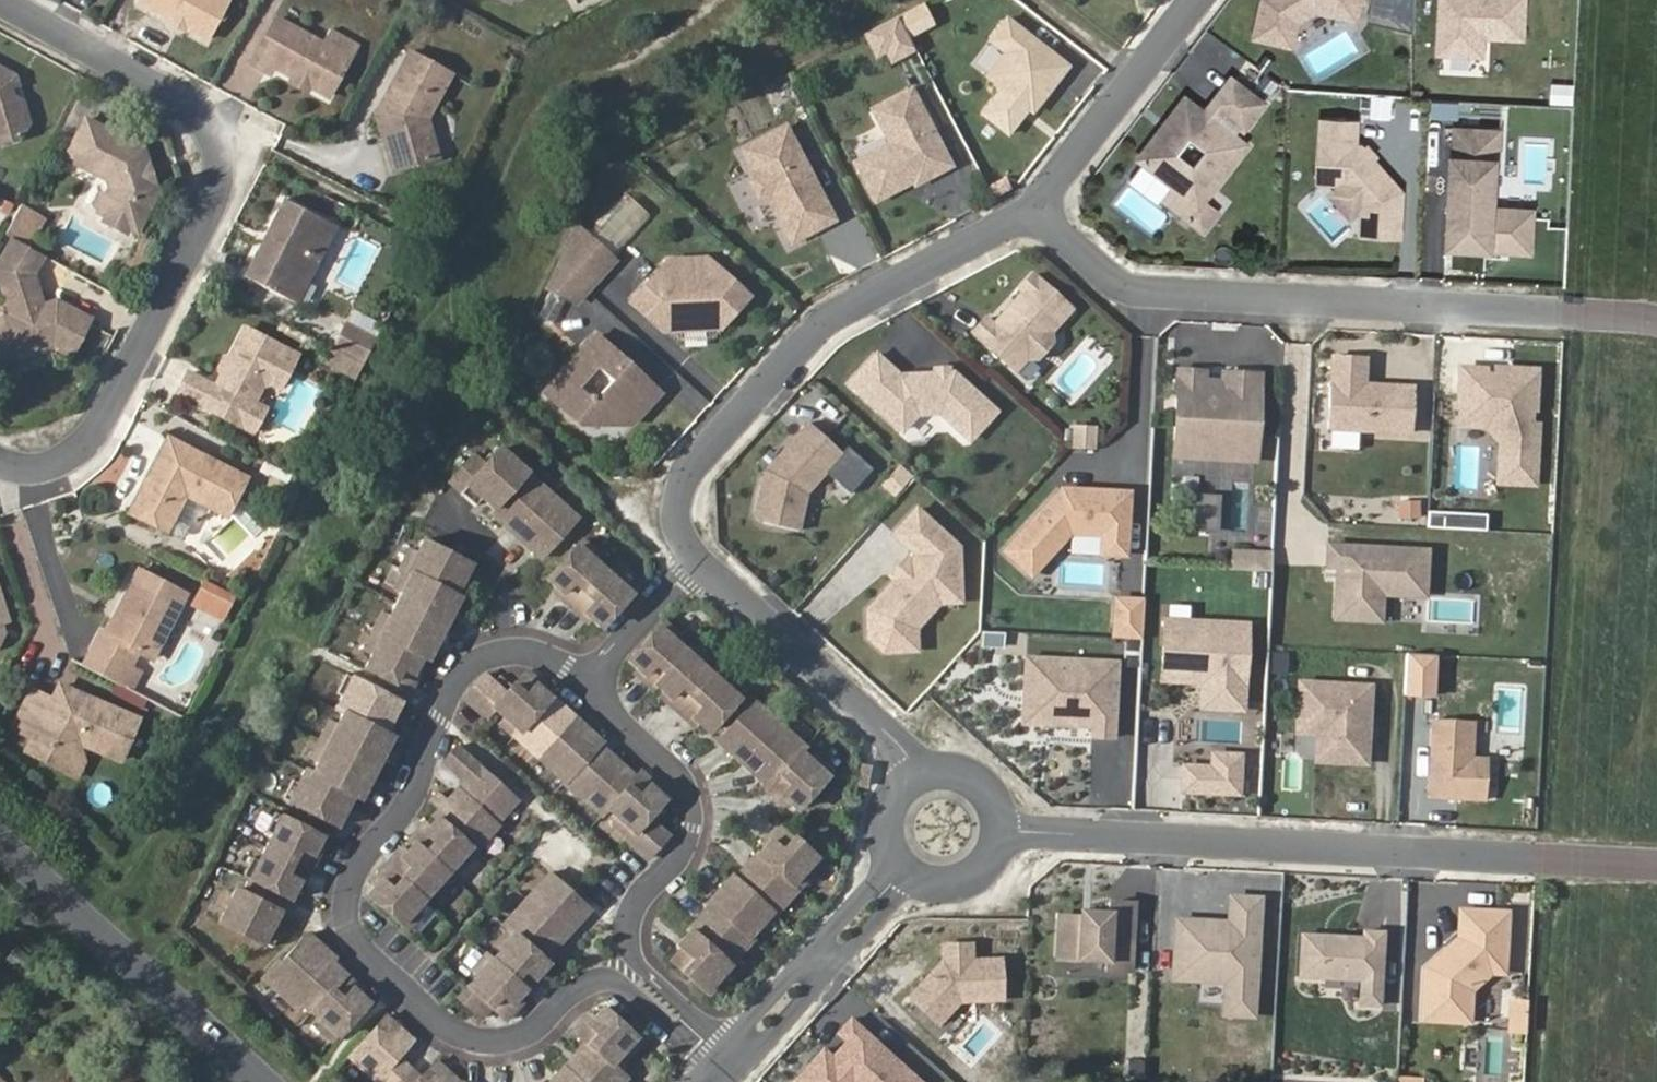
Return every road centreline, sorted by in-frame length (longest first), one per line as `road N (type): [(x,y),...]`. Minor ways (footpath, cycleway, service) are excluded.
road 1 (residential): [(591,687),(526,649),(473,660),(443,707),(406,811),(364,857),(344,914),(347,933),(469,1041),(493,1044),(534,1030),(565,999),(625,964)]
road 2 (residential): [(6,0),(176,94),(210,129),(219,171),(213,203),(81,448),(45,469),(0,462)]
road 3 (residential): [(1656,862),(1050,830),(995,837)]
road 4 (residential): [(1037,209),(1113,281),(1143,291),(1656,316)]
road 5 (residential): [(1037,209),(816,323),(685,477),(674,505),(676,531),(694,560)]
road 6 (tertiary): [(260,1081),(0,837)]
road 7 (residential): [(625,964),(635,900),(668,868),(690,833),(688,792),(591,687)]
road 8 (residential): [(694,560),(897,741),(919,783)]
road 9 (residential): [(1196,0),(1037,209)]
road 10 (residential): [(694,560),(591,687)]
road 11 (residential): [(741,1070),(842,959)]
road 12 (residential): [(820,941),(722,1052)]
road 13 (residential): [(625,964),(722,1052)]
road 14 (residential): [(897,840),(884,870),(820,941)]
road 15 (residential): [(842,959),(905,888),(930,874)]

